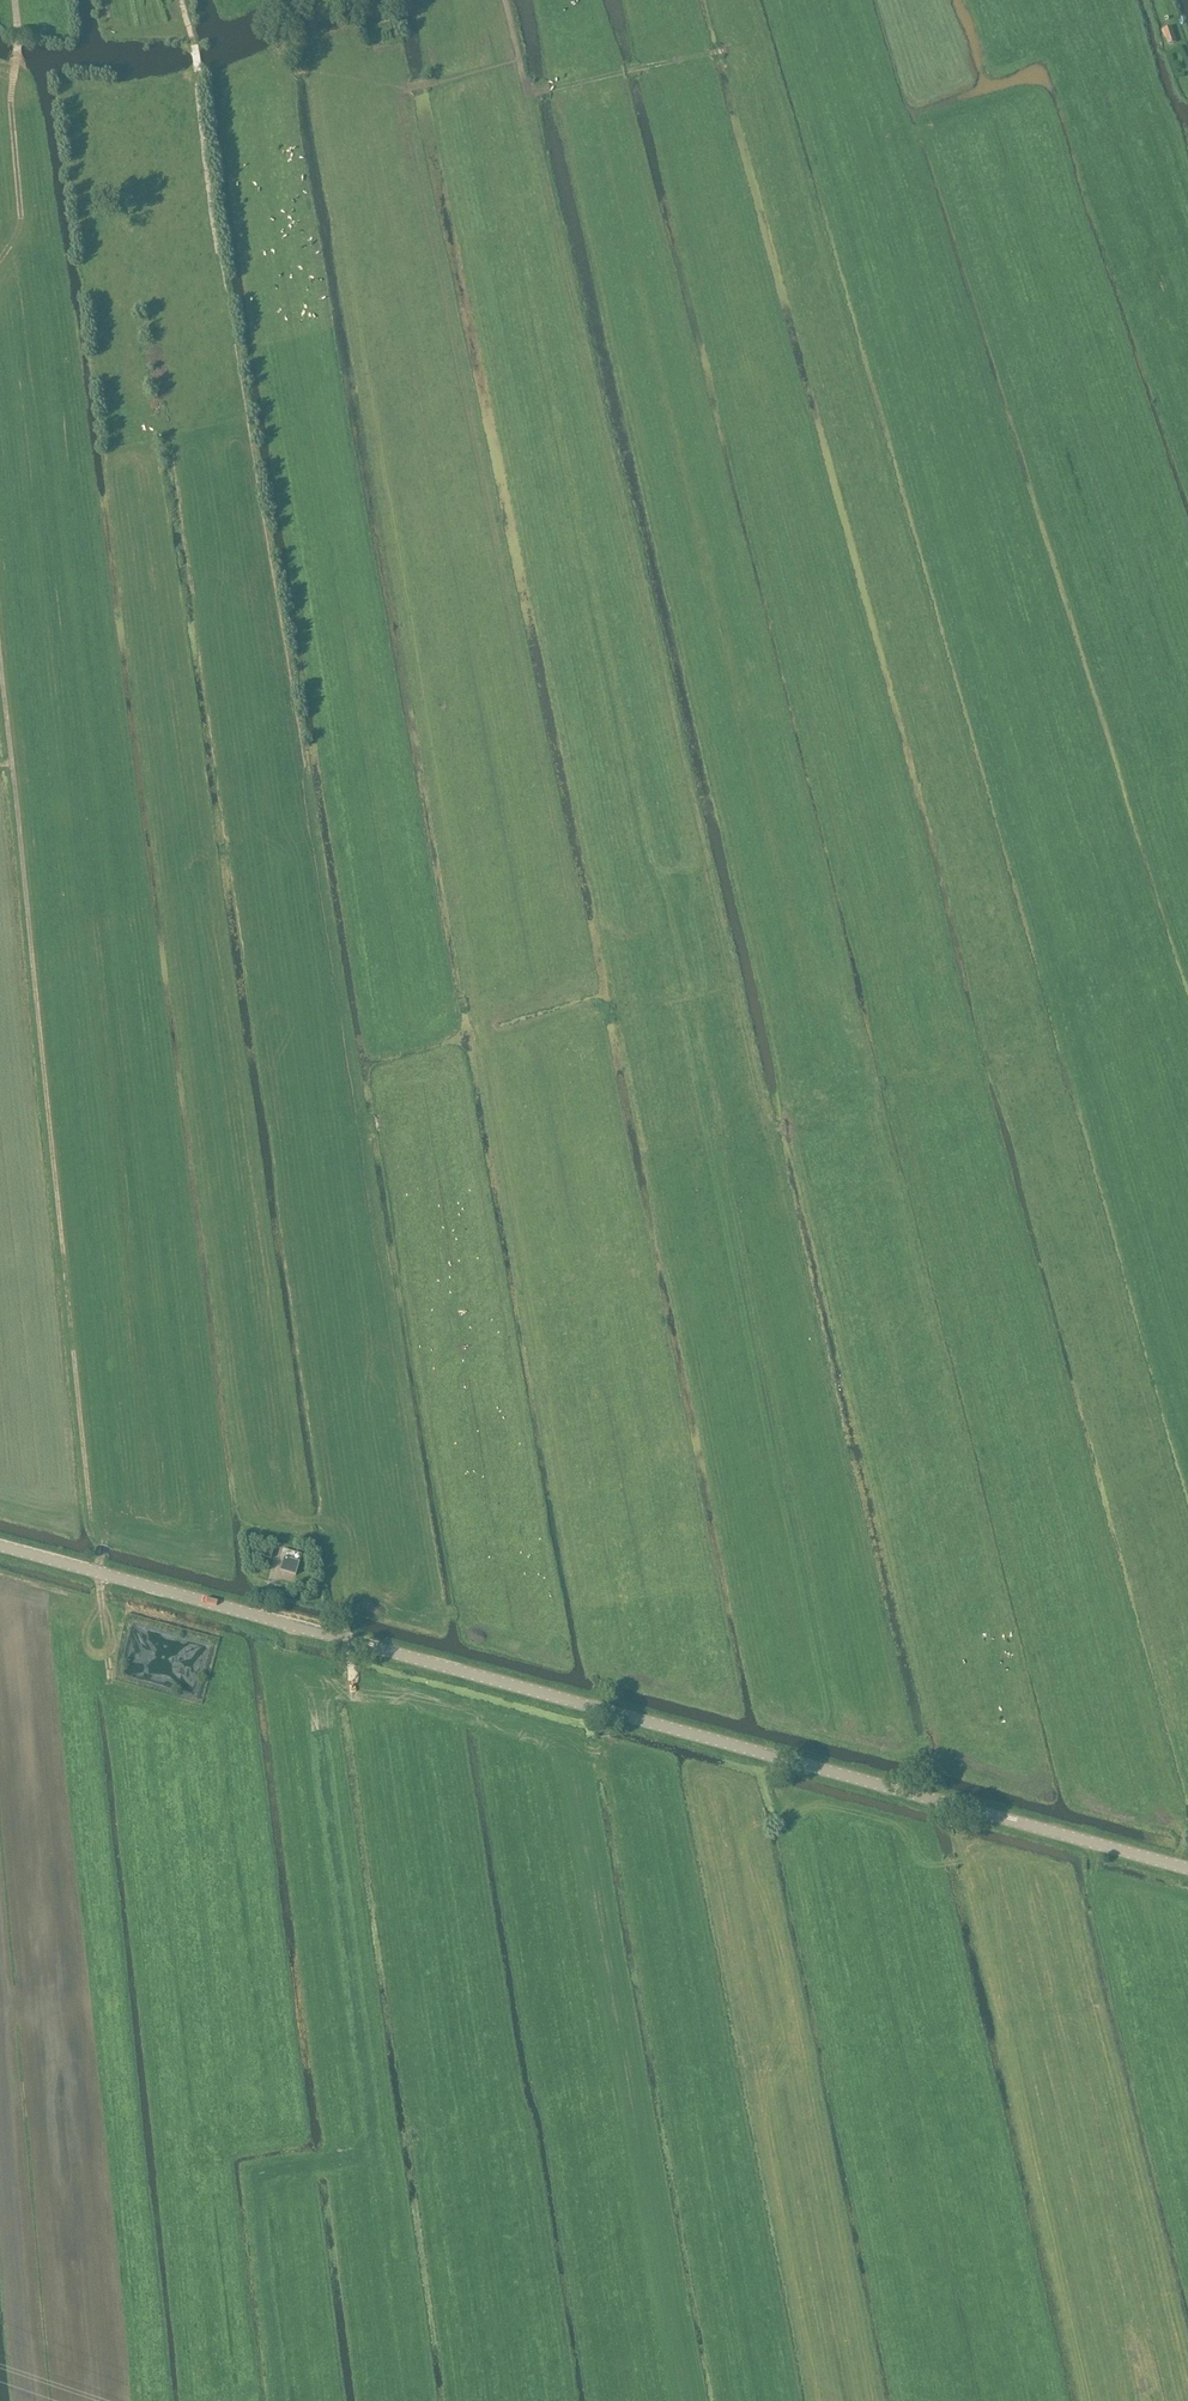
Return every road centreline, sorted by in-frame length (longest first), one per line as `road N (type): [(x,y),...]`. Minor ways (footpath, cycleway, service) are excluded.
road 1 (unclassified): [(1187,1871),(0,1546)]
road 2 (track): [(96,1571),(104,1538),(92,1520),(0,649)]
road 3 (track): [(226,292),(181,0)]
road 4 (track): [(724,49),(526,89),(506,0)]
road 5 (track): [(0,260),(21,225),(10,100),(19,31),(14,0)]

